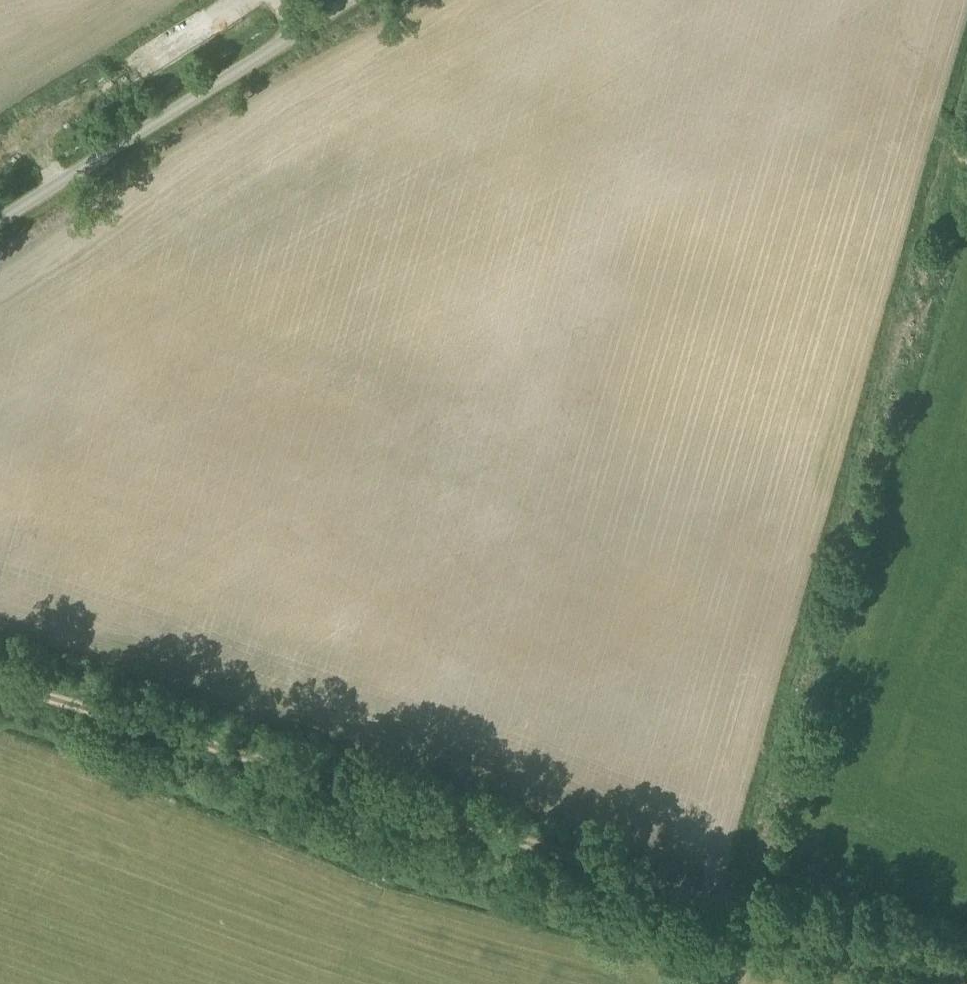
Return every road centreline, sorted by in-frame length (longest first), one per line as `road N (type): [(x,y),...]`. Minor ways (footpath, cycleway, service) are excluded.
road 1 (track): [(0,690),(966,976)]
road 2 (unclassified): [(0,205),(313,0)]

